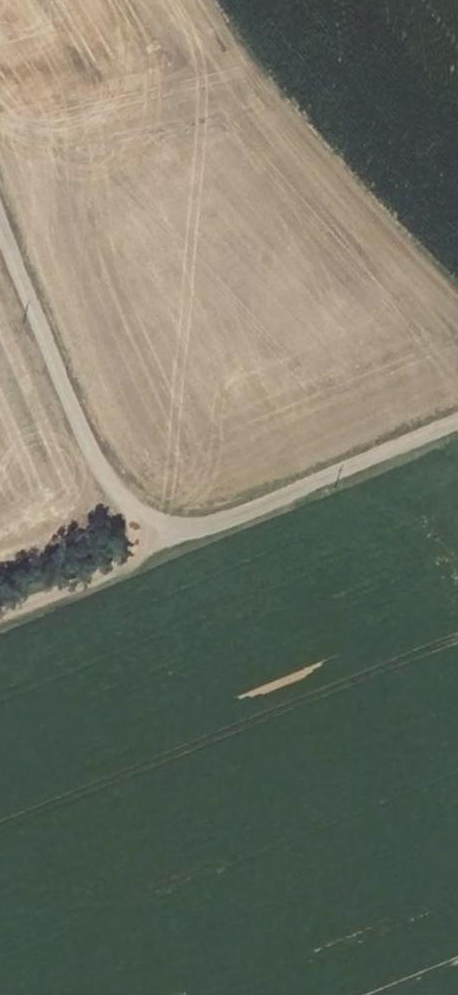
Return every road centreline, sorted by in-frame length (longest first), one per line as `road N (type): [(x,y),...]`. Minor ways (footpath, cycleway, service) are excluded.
road 1 (track): [(0,226),(101,470),(155,543),(457,424)]
road 2 (track): [(155,543),(0,609)]

